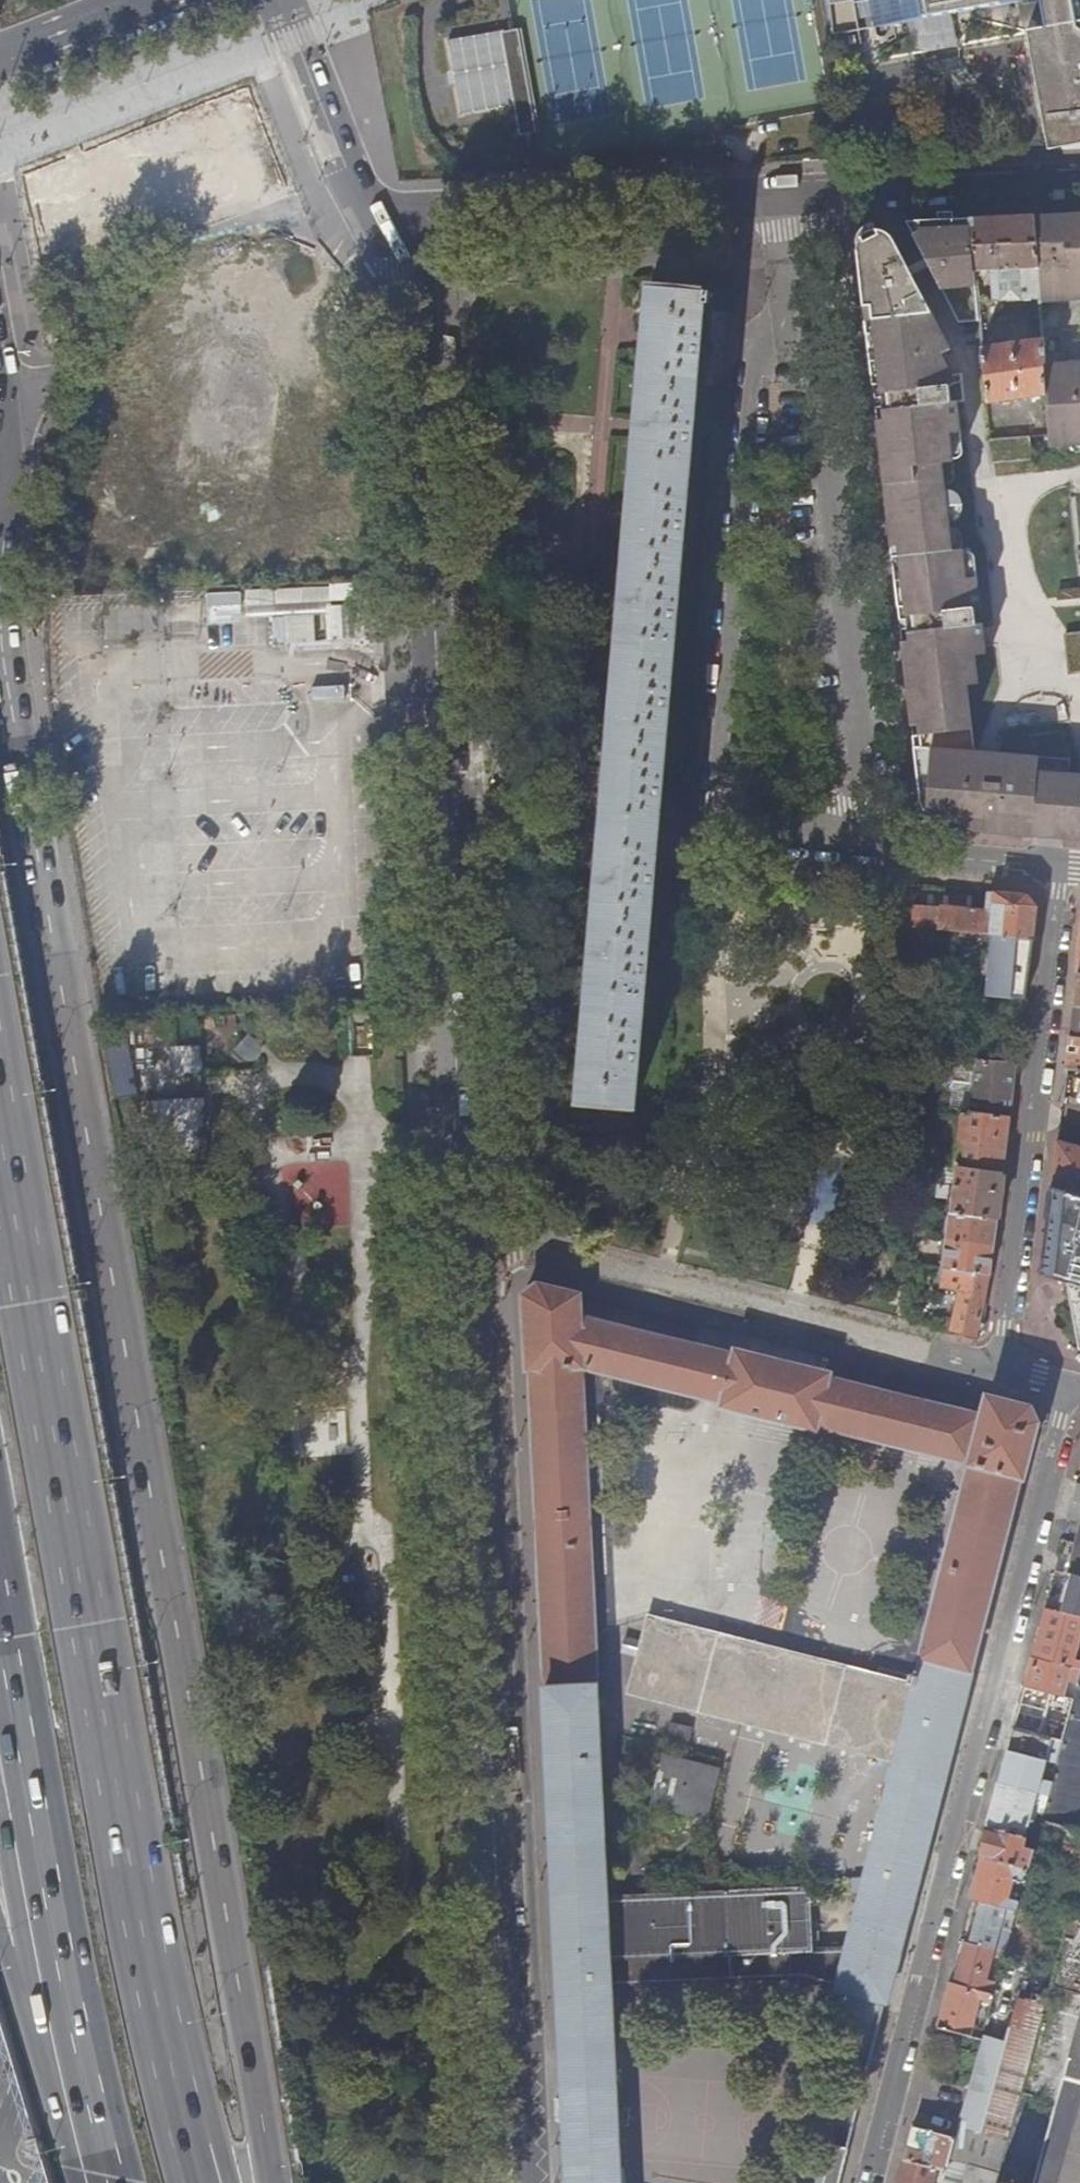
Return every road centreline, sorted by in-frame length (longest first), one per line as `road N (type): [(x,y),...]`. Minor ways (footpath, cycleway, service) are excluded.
road 1 (trunk): [(272,2182),(17,790),(0,486)]
road 2 (residential): [(510,2182),(444,811)]
road 3 (primary): [(0,2114),(46,1985),(78,1854),(101,1595),(0,954)]
road 4 (trunk): [(193,2182),(154,2033),(75,1612),(0,1144)]
road 5 (residential): [(1070,1386),(869,2182)]
road 6 (primary): [(0,1966),(32,1846),(46,1718),(48,1588),(0,1319)]
road 7 (residential): [(444,811),(420,304),(384,219)]
road 8 (residential): [(874,847),(813,344),(794,303)]
road 9 (residential): [(794,303),(755,355),(710,830)]
road 10 (residential): [(1064,864),(1003,1329),(1013,1364)]
road 11 (residential): [(384,219),(784,190)]
road 12 (residential): [(784,190),(1079,177)]
road 13 (residential): [(444,811),(710,830)]
road 14 (trunk): [(0,1675),(36,1938)]
road 15 (trunk): [(36,1938),(107,2182)]
road 16 (residential): [(281,0),(348,169),(384,219)]
road 17 (residential): [(1064,864),(874,847)]
road 18 (residential): [(710,830),(874,847)]
road 19 (primary): [(0,56),(145,0)]

